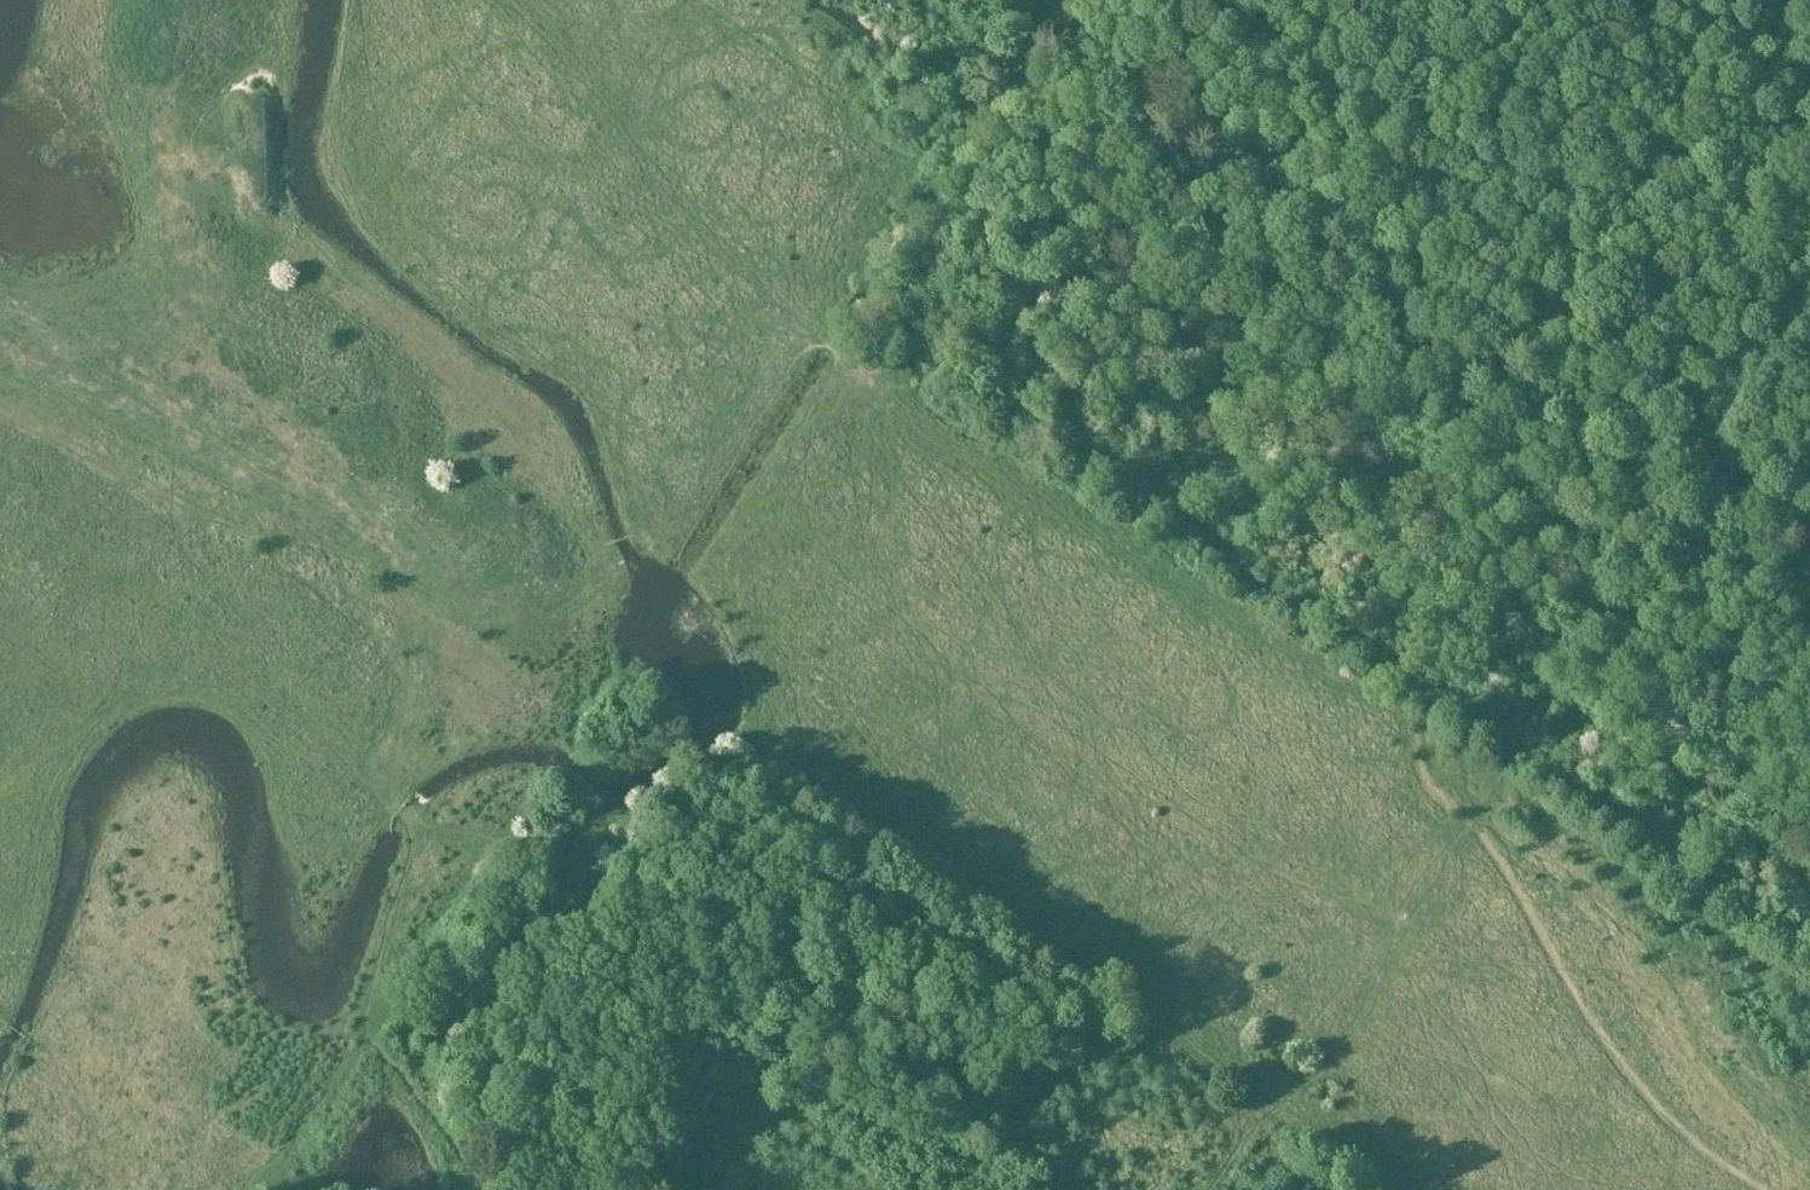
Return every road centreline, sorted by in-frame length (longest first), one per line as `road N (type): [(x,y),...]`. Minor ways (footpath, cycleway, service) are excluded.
road 1 (track): [(0,438),(196,551),(238,600),(319,746),(382,801),(448,836),(548,856),(536,896),(426,1044),(426,1089),(474,1189)]
road 2 (track): [(1213,1189),(1809,332)]
road 3 (track): [(1017,0),(1809,535)]

